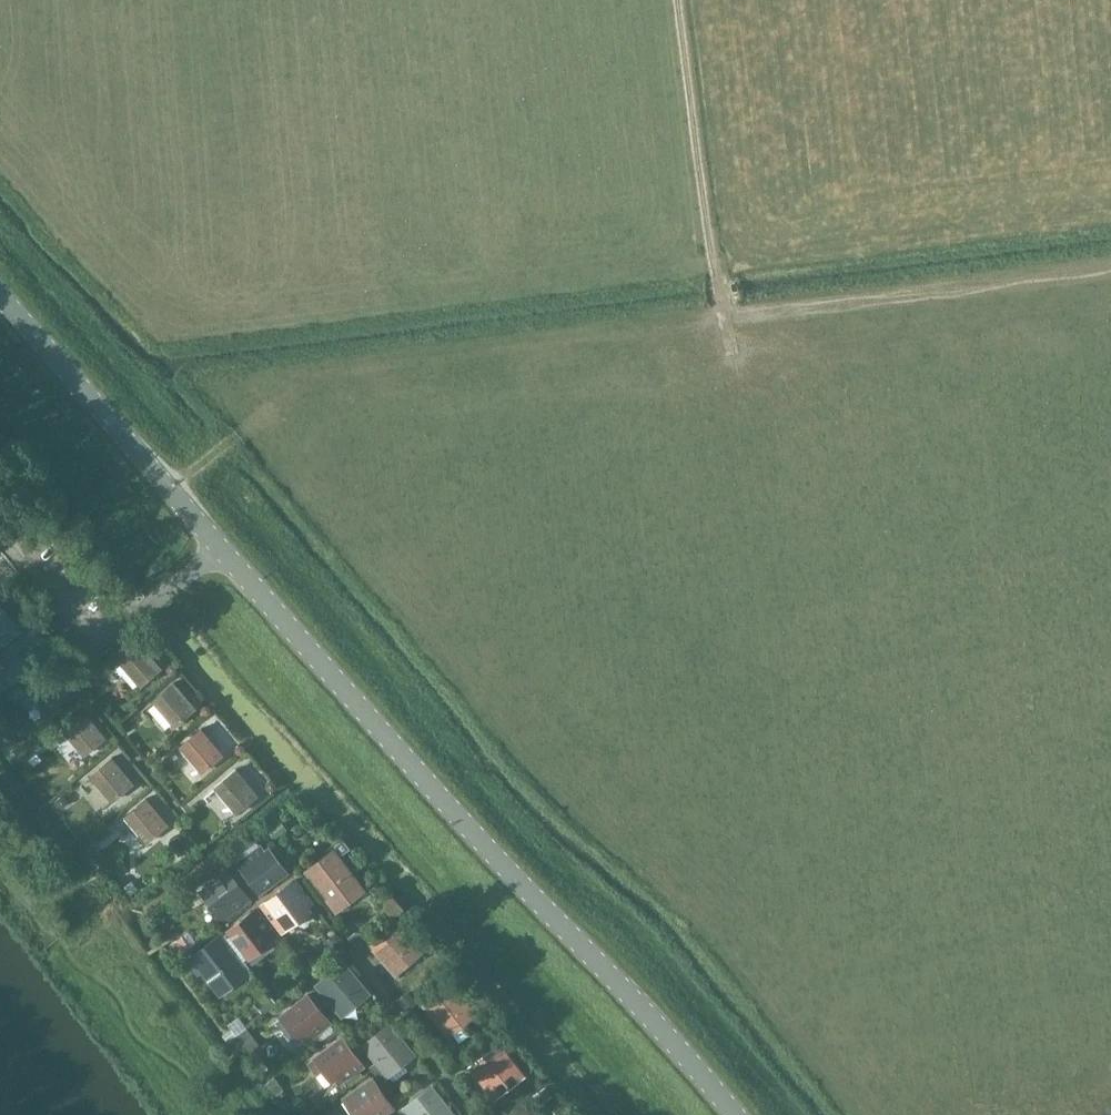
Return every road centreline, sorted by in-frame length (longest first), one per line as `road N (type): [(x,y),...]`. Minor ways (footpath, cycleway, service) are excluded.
road 1 (tertiary): [(732,1114),(0,302)]

